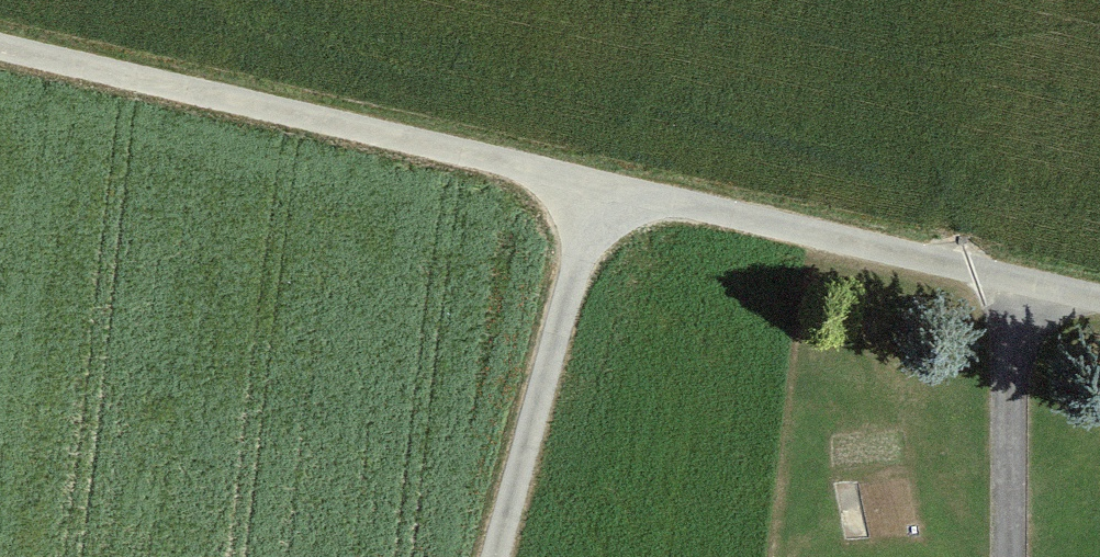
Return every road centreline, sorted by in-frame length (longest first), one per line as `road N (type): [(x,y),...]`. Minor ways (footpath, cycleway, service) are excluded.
road 1 (track): [(1099,301),(0,51)]
road 2 (track): [(597,189),(495,556)]

